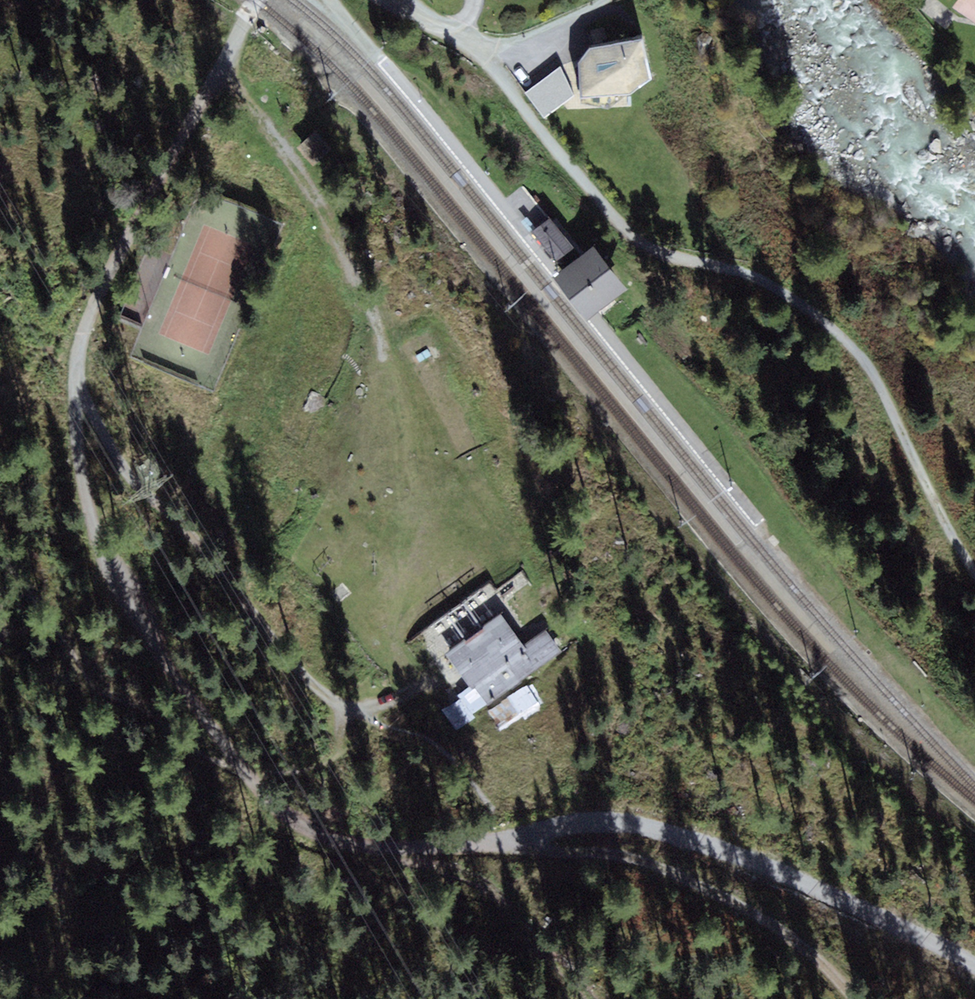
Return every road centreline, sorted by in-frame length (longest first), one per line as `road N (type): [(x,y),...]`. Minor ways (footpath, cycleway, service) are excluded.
road 1 (track): [(257,0),(92,307),(76,385),(81,474),(96,539),(124,599),(211,724),(266,795),(303,825),(346,843),(476,847),(626,822),(766,863),(974,966)]
road 2 (track): [(461,34),(625,230),(671,256),(764,281),(856,350),(974,570)]
road 3 (track): [(76,385),(142,493),(215,566),(322,694),(352,712),(426,685)]
road 4 (track): [(527,840),(662,865),(788,938),(849,998)]

